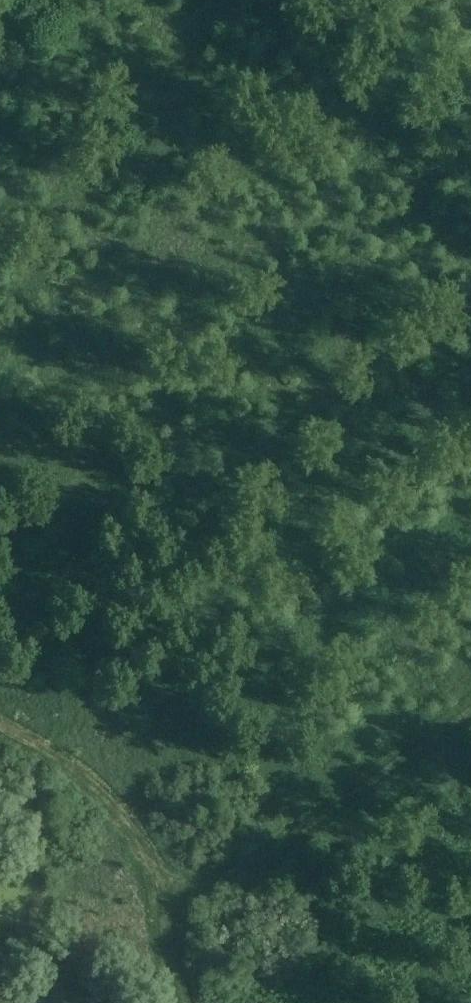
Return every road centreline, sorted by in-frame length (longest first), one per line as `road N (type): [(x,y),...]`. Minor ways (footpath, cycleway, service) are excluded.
road 1 (track): [(0,724),(74,771),(183,889),(181,936),(201,1002)]
road 2 (track): [(470,713),(285,844),(183,889)]

